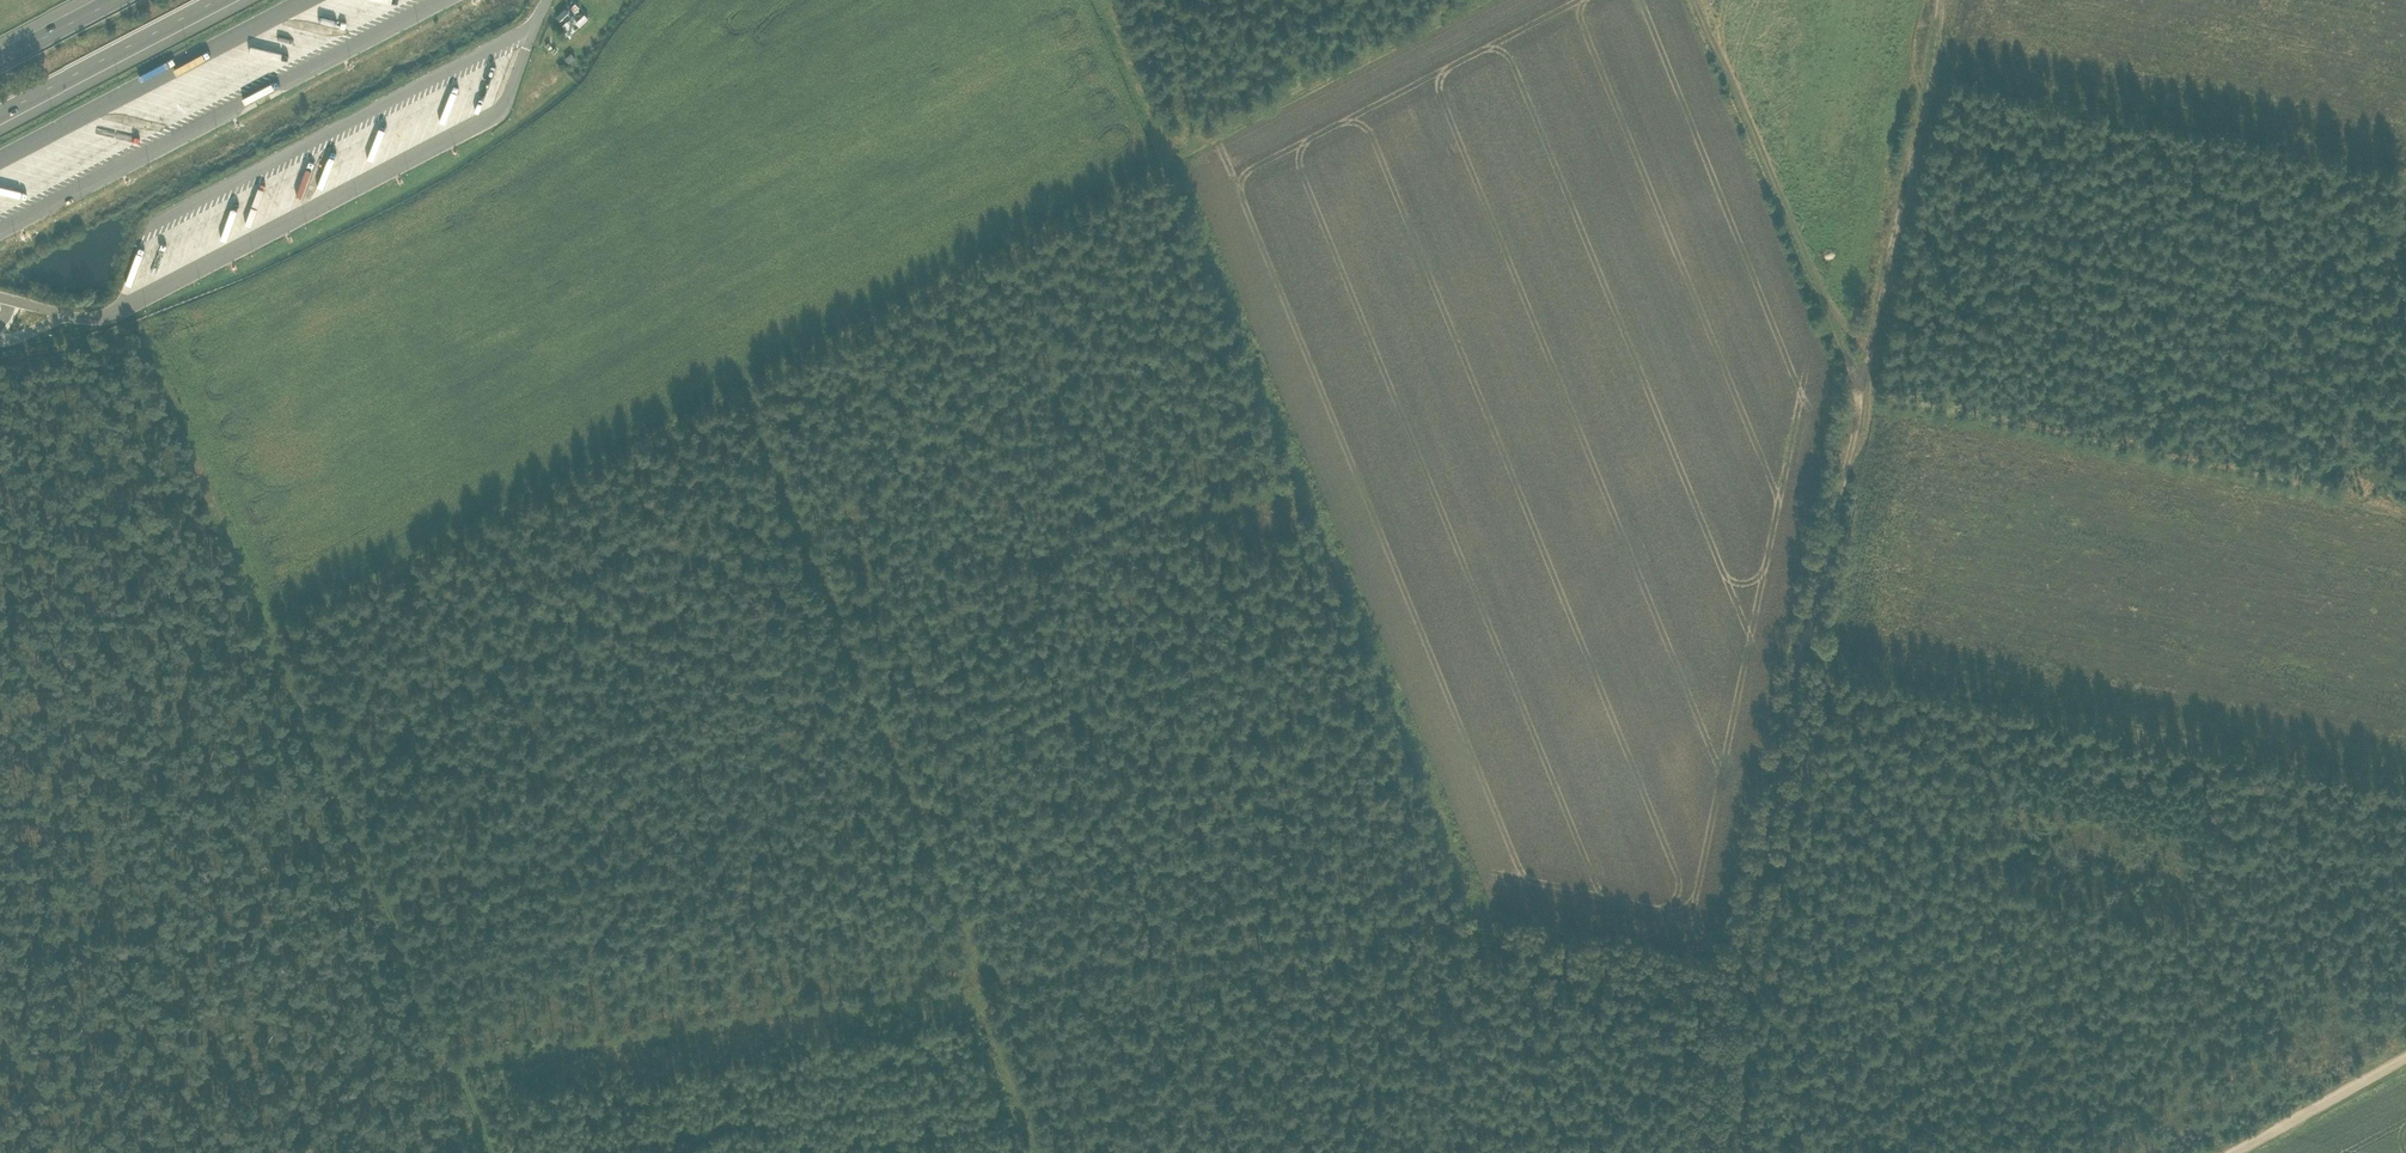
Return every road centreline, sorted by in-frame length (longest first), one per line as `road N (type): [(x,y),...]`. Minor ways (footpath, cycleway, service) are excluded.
road 1 (track): [(1703,1152),(1947,0)]
road 2 (motorway): [(0,113),(217,0)]
road 3 (track): [(2405,1055),(2220,1152)]
road 4 (motorway): [(108,0),(0,56)]

